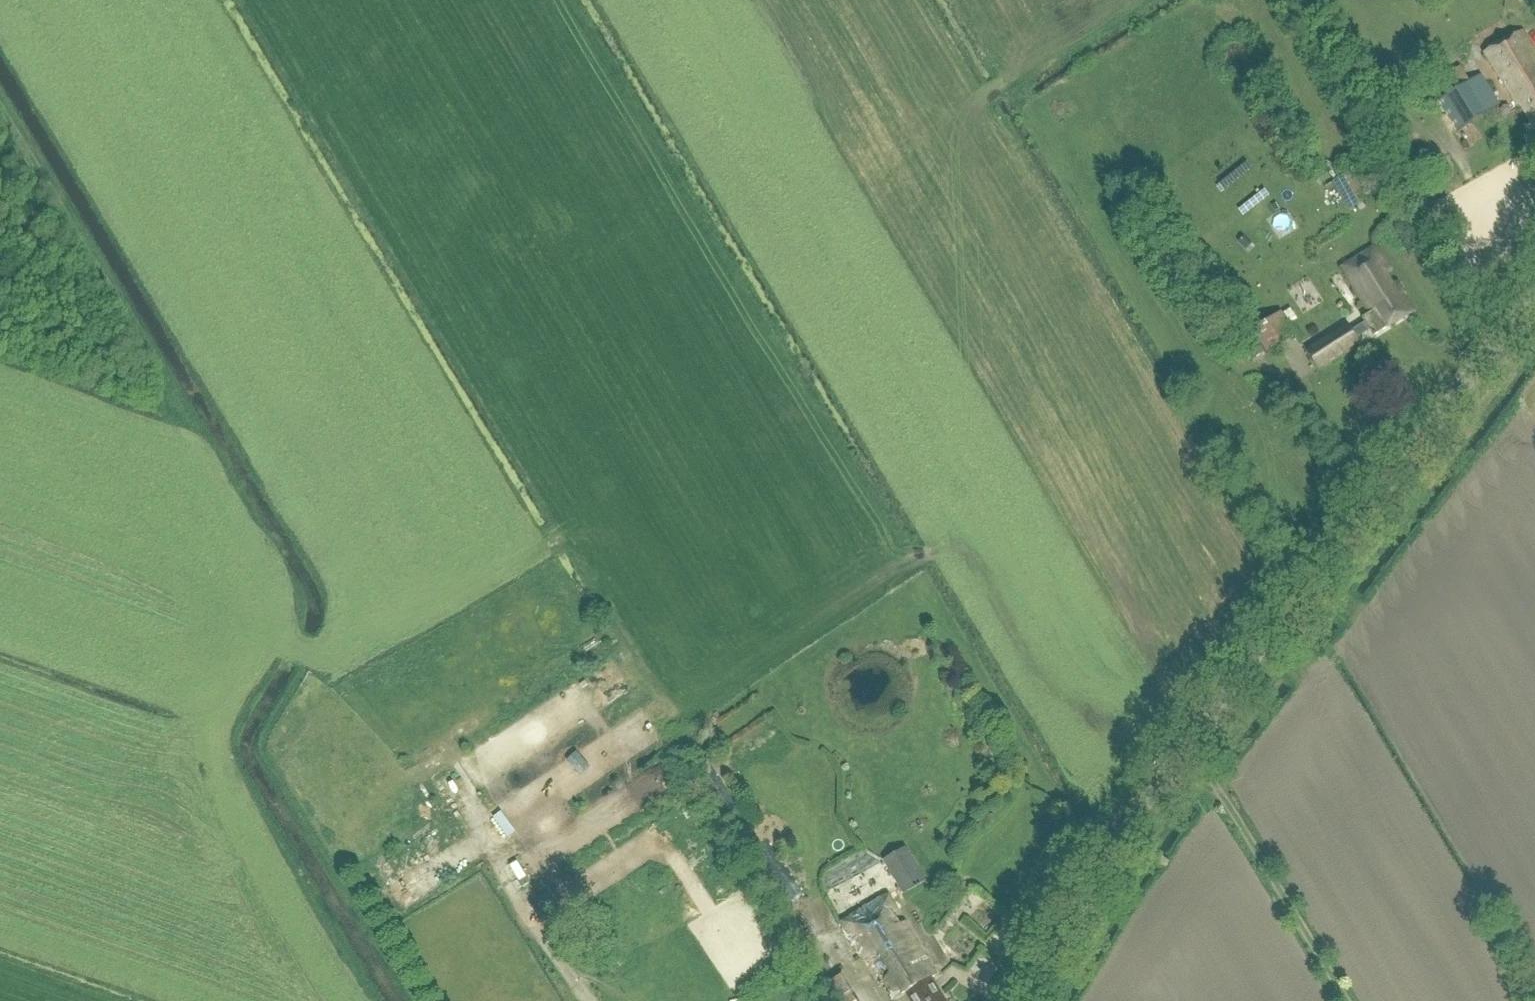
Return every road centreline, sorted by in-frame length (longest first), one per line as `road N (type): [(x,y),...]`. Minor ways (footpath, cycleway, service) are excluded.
road 1 (unclassified): [(1015,1000),(1187,745),(1534,295)]

